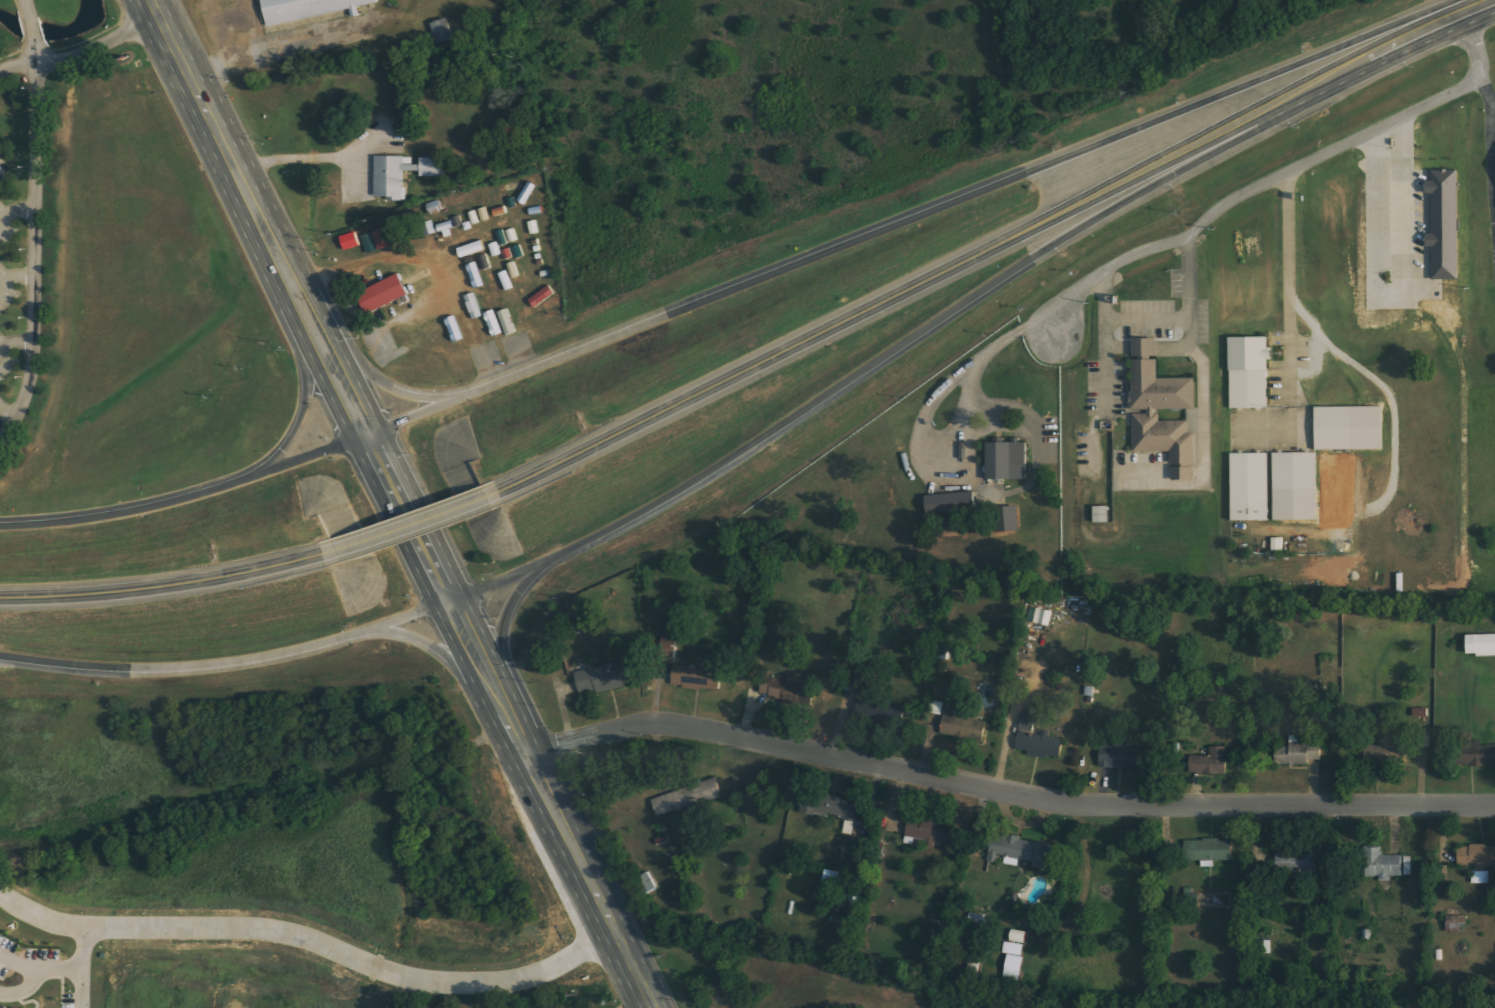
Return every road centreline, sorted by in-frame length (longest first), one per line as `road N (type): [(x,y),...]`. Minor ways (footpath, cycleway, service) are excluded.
road 1 (trunk): [(1483,4),(1331,50),(372,437)]
road 2 (trunk): [(448,602),(663,504),(809,414),(993,280),(1249,144),(1400,43)]
road 3 (trunk): [(1400,43),(499,492)]
road 4 (residential): [(1494,805),(1104,806),(649,722),(526,757)]
road 5 (residential): [(1466,12),(1478,83),(1245,194),(1187,238),(1087,285),(960,377)]
road 6 (trunk): [(0,656),(109,672),(283,660),(448,602)]
road 7 (trunk): [(372,437),(173,500),(63,526),(0,527)]
road 8 (trunk): [(328,554),(143,592),(0,595)]
road 9 (primary): [(312,320),(188,80)]
road 10 (trunk): [(499,492),(328,554)]
road 11 (primary): [(372,437),(448,602)]
road 12 (trunk): [(312,320),(302,409),(249,480)]
road 13 (trunk): [(503,711),(507,615),(533,573),(555,558)]
road 14 (trunk): [(482,392),(407,392),(327,348)]
road 15 (primary): [(639,981),(568,841)]
road 16 (trunk): [(361,635),(405,634),(433,646),(493,692)]
road 17 (primary): [(568,841),(503,711)]

